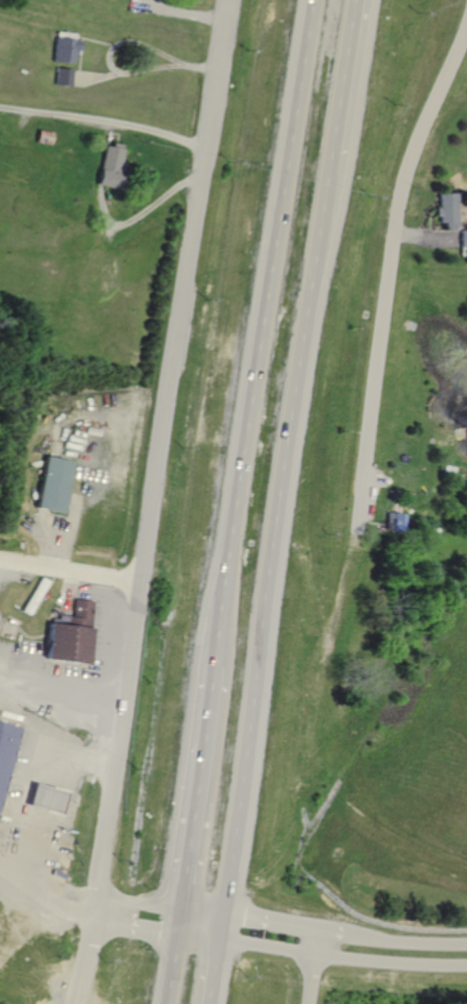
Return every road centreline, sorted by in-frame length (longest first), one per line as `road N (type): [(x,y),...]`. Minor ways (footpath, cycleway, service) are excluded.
road 1 (residential): [(71,1003),(227,0)]
road 2 (trunk): [(216,914),(328,173)]
road 3 (trunk): [(306,0),(213,665)]
road 4 (residential): [(466,14),(402,178),(354,540)]
road 5 (trunk): [(213,665),(177,908)]
road 6 (track): [(0,111),(206,140)]
road 7 (trunk): [(328,173),(353,0)]
road 8 (residential): [(142,580),(0,561)]

